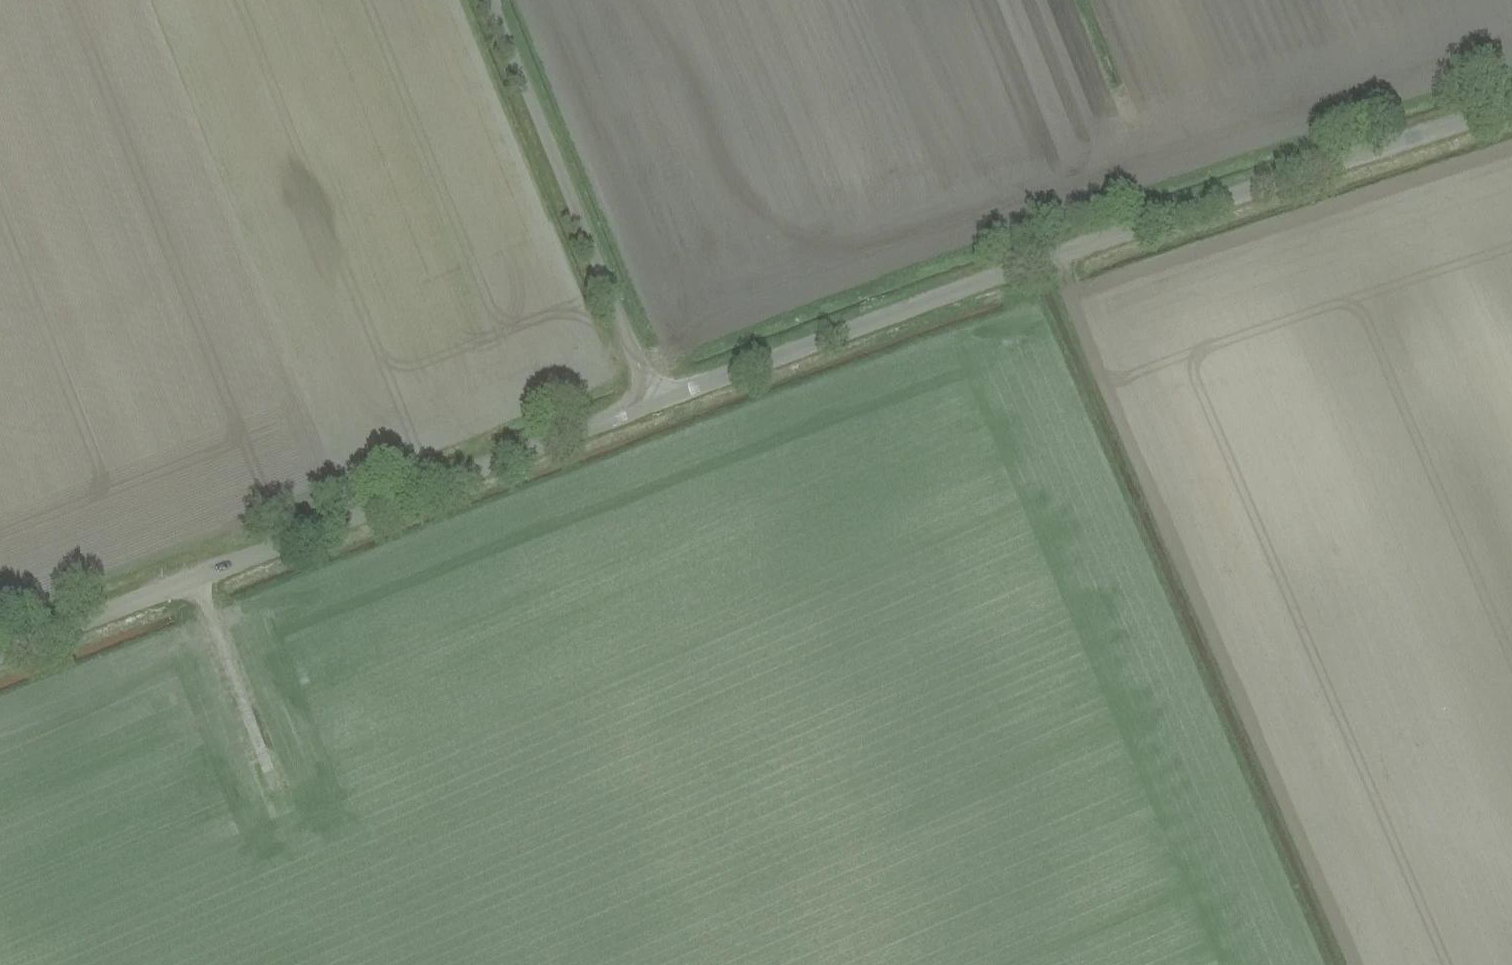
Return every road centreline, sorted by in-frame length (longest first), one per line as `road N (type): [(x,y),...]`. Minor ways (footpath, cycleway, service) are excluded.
road 1 (unclassified): [(652,402),(1056,255),(1511,107)]
road 2 (unclassified): [(0,654),(652,402)]
road 3 (unclassified): [(652,402),(488,0)]

